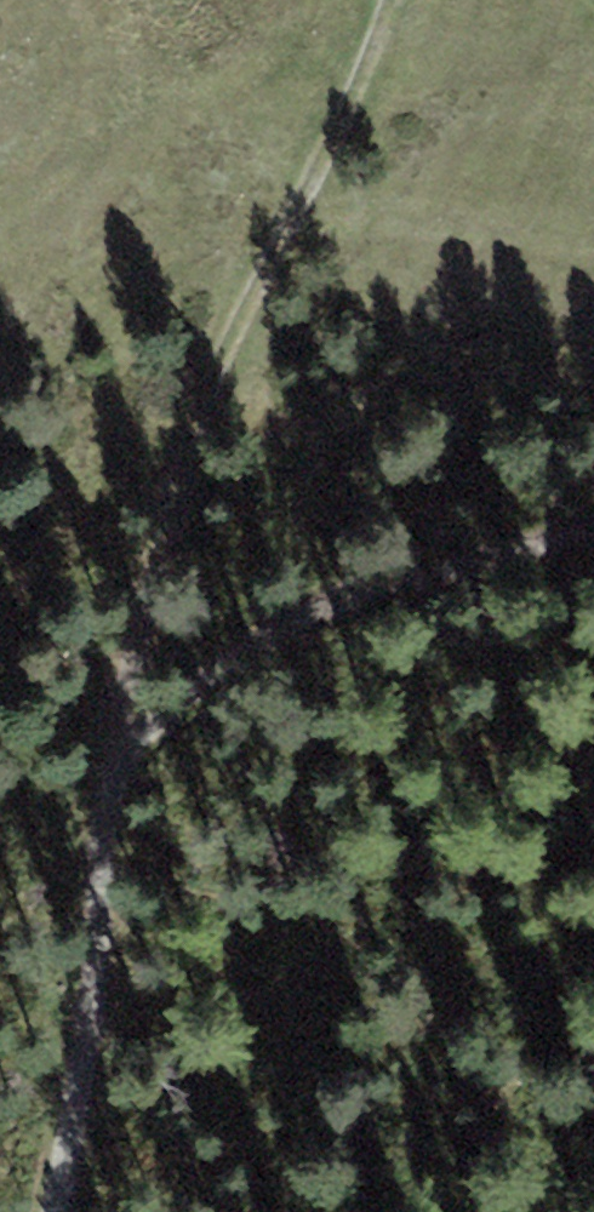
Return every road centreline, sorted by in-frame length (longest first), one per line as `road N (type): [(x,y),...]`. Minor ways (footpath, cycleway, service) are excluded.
road 1 (track): [(126,723),(173,524),(217,386),(348,138),(393,0)]
road 2 (track): [(126,723),(303,610),(593,530)]
road 3 (track): [(58,1211),(126,723)]

